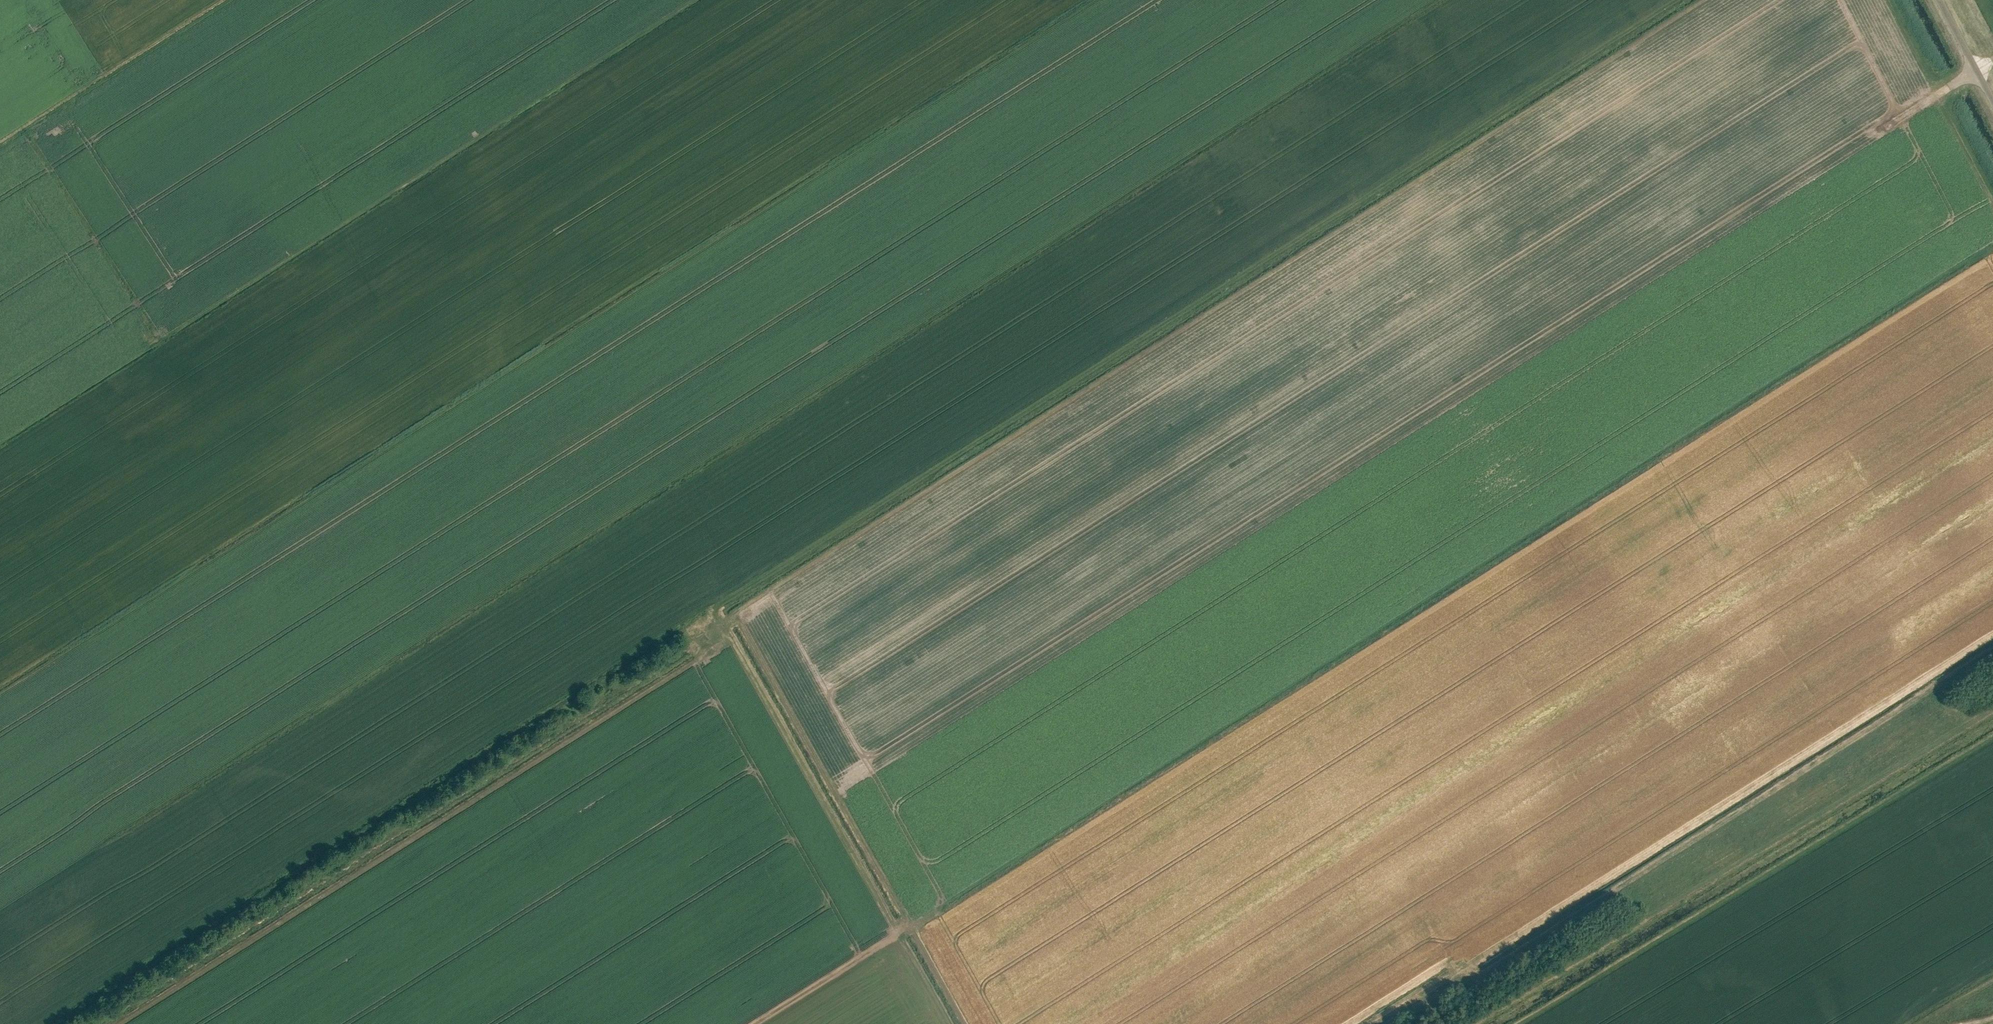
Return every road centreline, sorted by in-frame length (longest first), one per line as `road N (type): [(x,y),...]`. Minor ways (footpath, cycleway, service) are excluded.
road 1 (track): [(1992,712),(1473,1023)]

